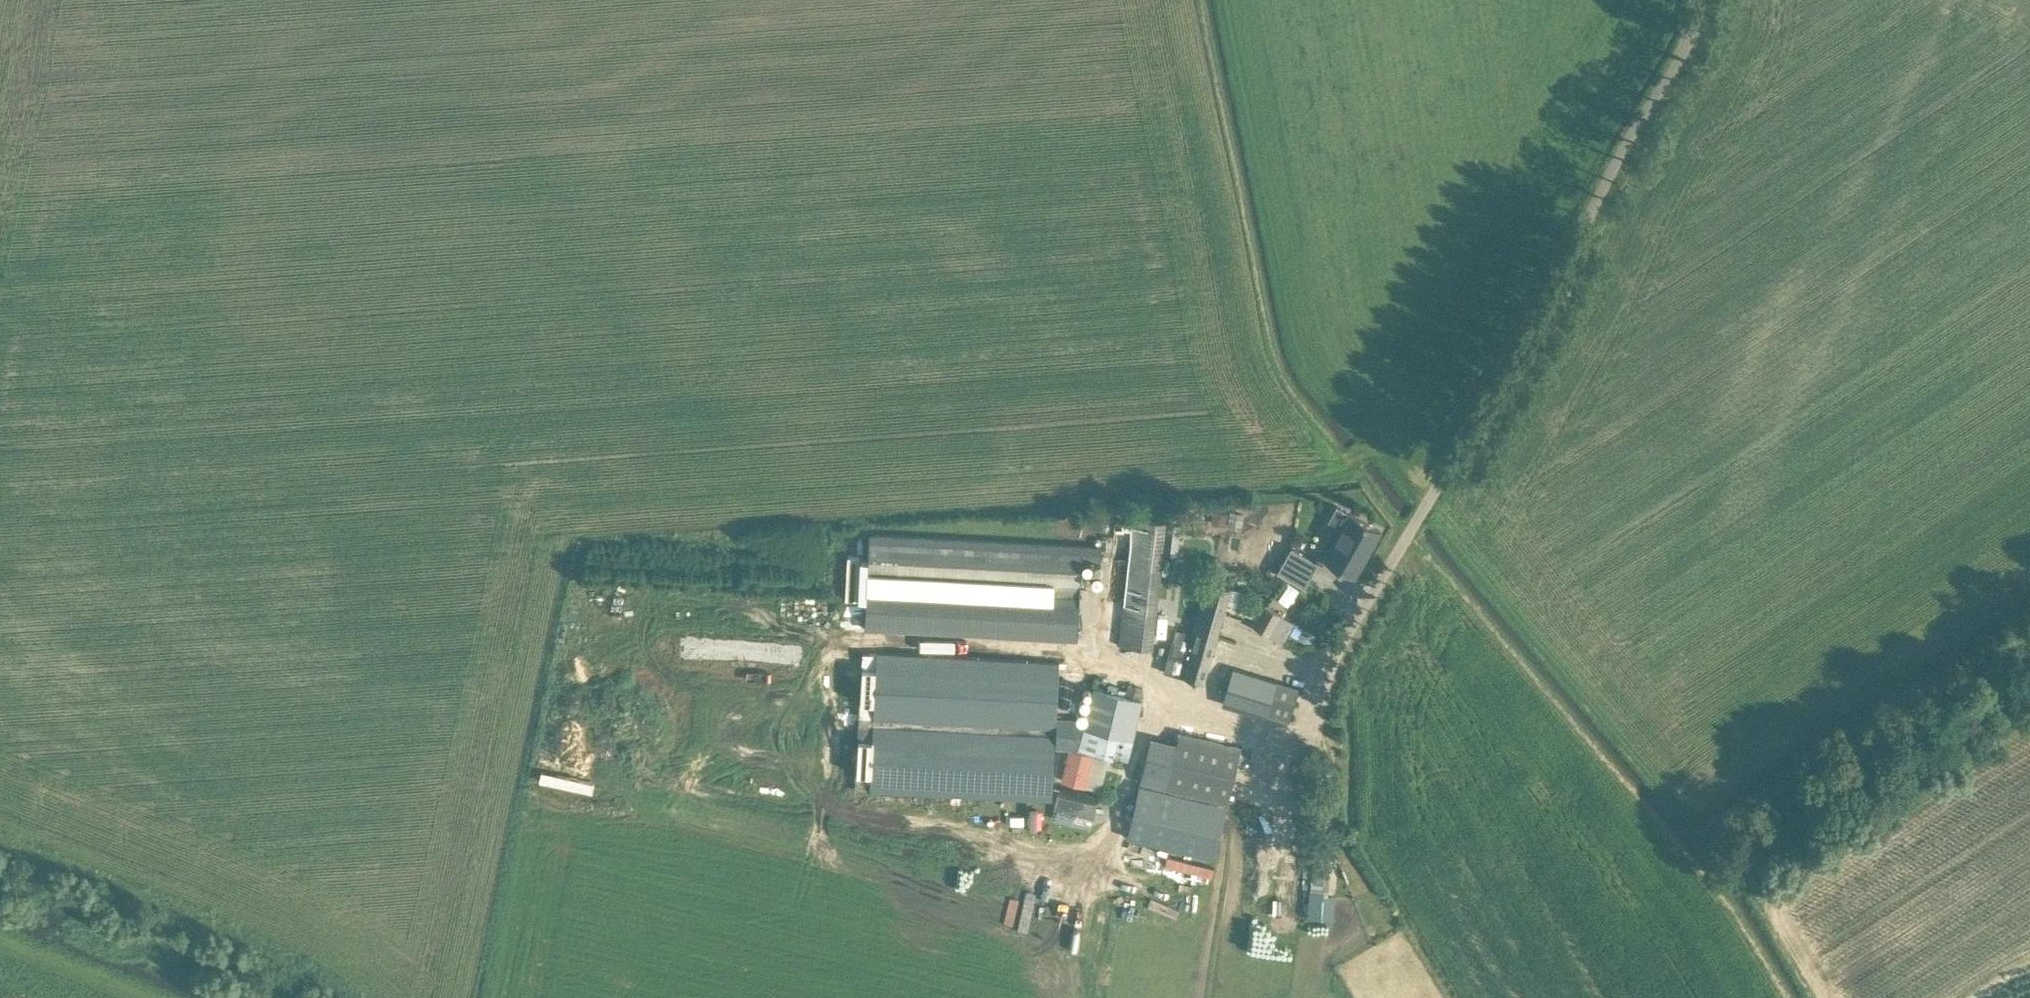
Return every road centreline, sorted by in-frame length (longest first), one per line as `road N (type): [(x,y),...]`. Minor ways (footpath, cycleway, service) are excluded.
road 1 (unclassified): [(1339,655),(1695,50),(1709,0)]

